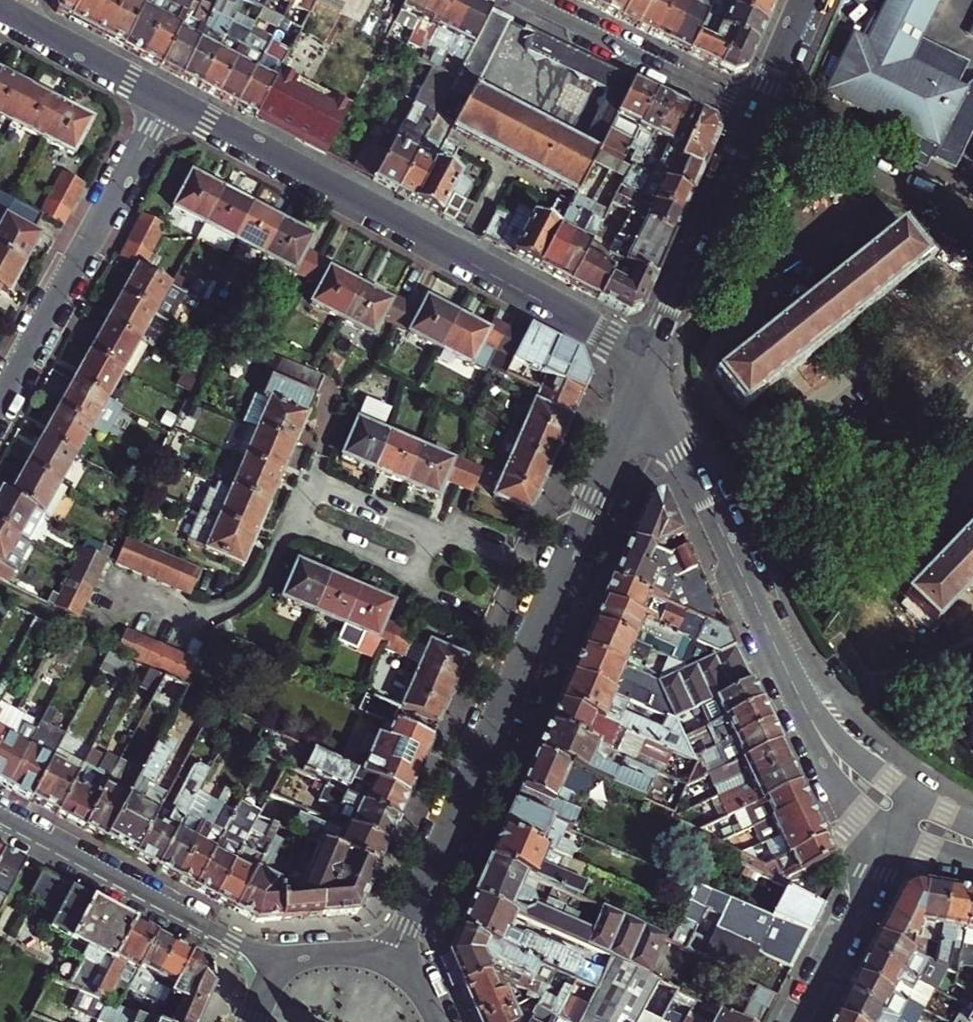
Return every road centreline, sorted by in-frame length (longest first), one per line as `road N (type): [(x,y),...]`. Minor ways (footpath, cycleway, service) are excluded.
road 1 (residential): [(169,100),(653,353)]
road 2 (residential): [(554,583),(309,480),(262,583),(232,607),(184,611),(114,583)]
road 3 (residential): [(643,375),(807,713),(851,775),(905,817)]
road 4 (tertiary): [(554,583),(391,961)]
road 5 (residential): [(0,403),(169,100)]
road 6 (residential): [(284,968),(0,815)]
road 7 (tertiary): [(653,353),(757,112)]
road 8 (residential): [(757,112),(523,0)]
road 9 (residential): [(905,817),(799,1021)]
road 10 (tertiary): [(643,375),(554,583)]
road 11 (residential): [(8,15),(169,100)]
road 12 (tertiary): [(757,112),(805,0)]

